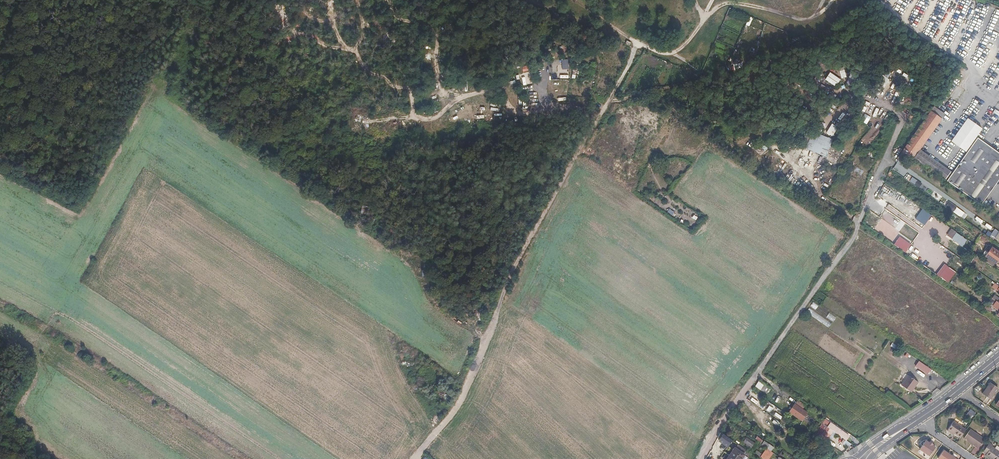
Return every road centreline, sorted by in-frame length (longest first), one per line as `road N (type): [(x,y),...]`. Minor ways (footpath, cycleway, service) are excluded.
road 1 (track): [(702,458),(857,235),(901,125)]
road 2 (primary): [(998,353),(855,458)]

